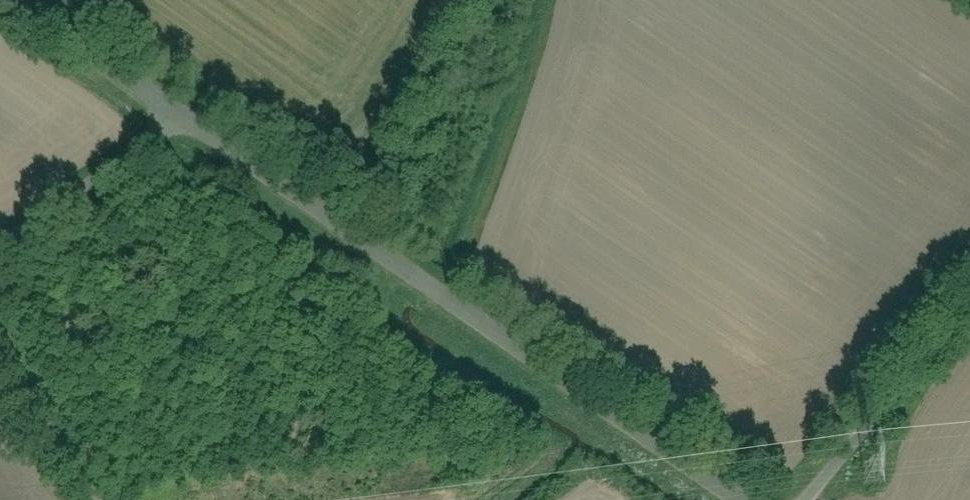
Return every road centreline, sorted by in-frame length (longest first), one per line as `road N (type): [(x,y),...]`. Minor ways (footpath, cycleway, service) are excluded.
road 1 (unclassified): [(214,118),(761,499)]
road 2 (unclassified): [(214,118),(0,261)]
road 3 (unclassified): [(833,499),(969,303)]
road 4 (unclassified): [(39,0),(214,118)]

